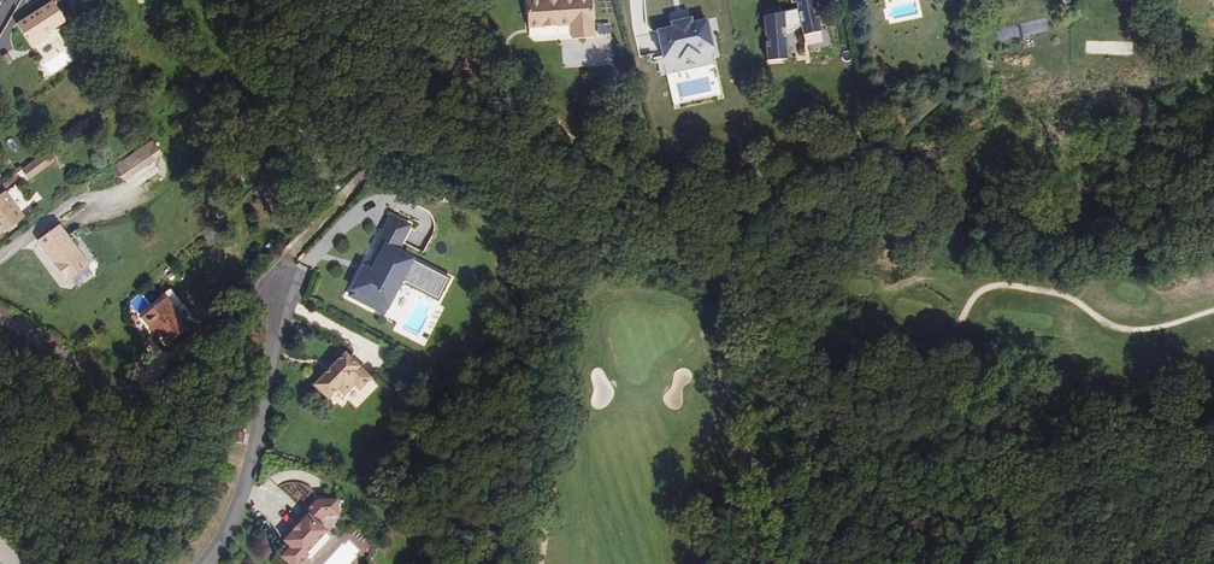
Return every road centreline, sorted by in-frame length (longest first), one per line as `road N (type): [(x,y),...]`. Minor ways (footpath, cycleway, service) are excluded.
road 1 (residential): [(201,563),(247,479),(287,276),(305,236),(481,0)]

